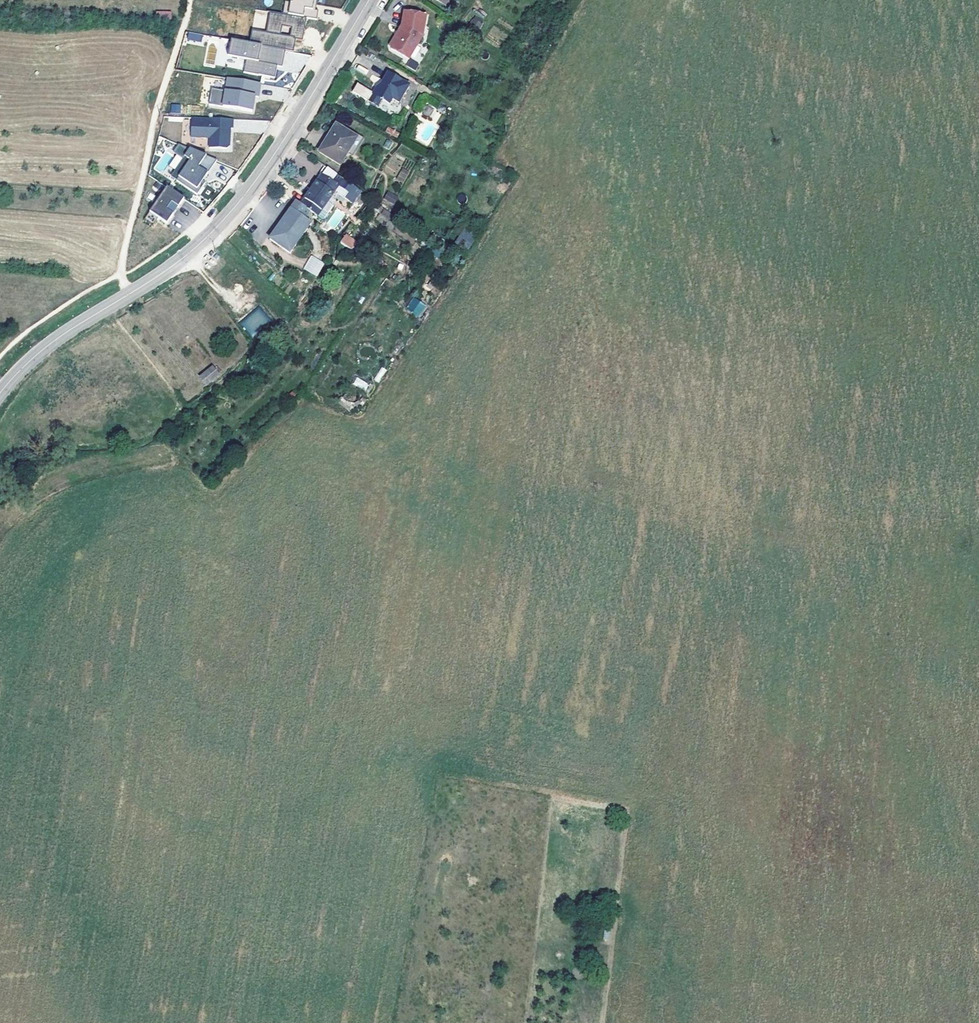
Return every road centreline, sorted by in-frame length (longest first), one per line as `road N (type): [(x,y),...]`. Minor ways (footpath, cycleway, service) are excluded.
road 1 (tertiary): [(370,0),(293,132),(213,231),(58,338),(0,392)]

